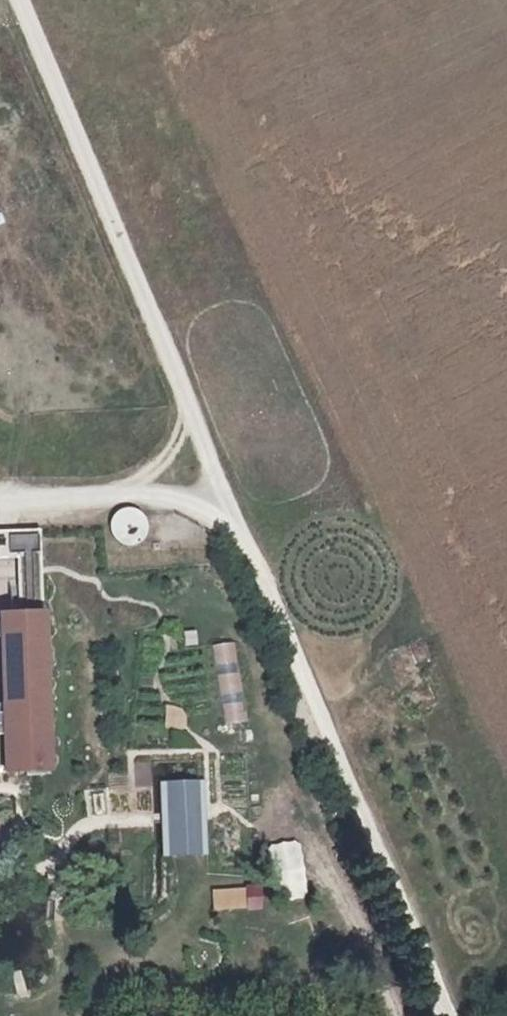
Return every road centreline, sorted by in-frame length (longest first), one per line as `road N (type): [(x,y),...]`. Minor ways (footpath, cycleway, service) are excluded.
road 1 (track): [(230,511),(15,0)]
road 2 (track): [(445,1015),(230,511)]
road 3 (track): [(230,511),(143,493),(0,500)]

